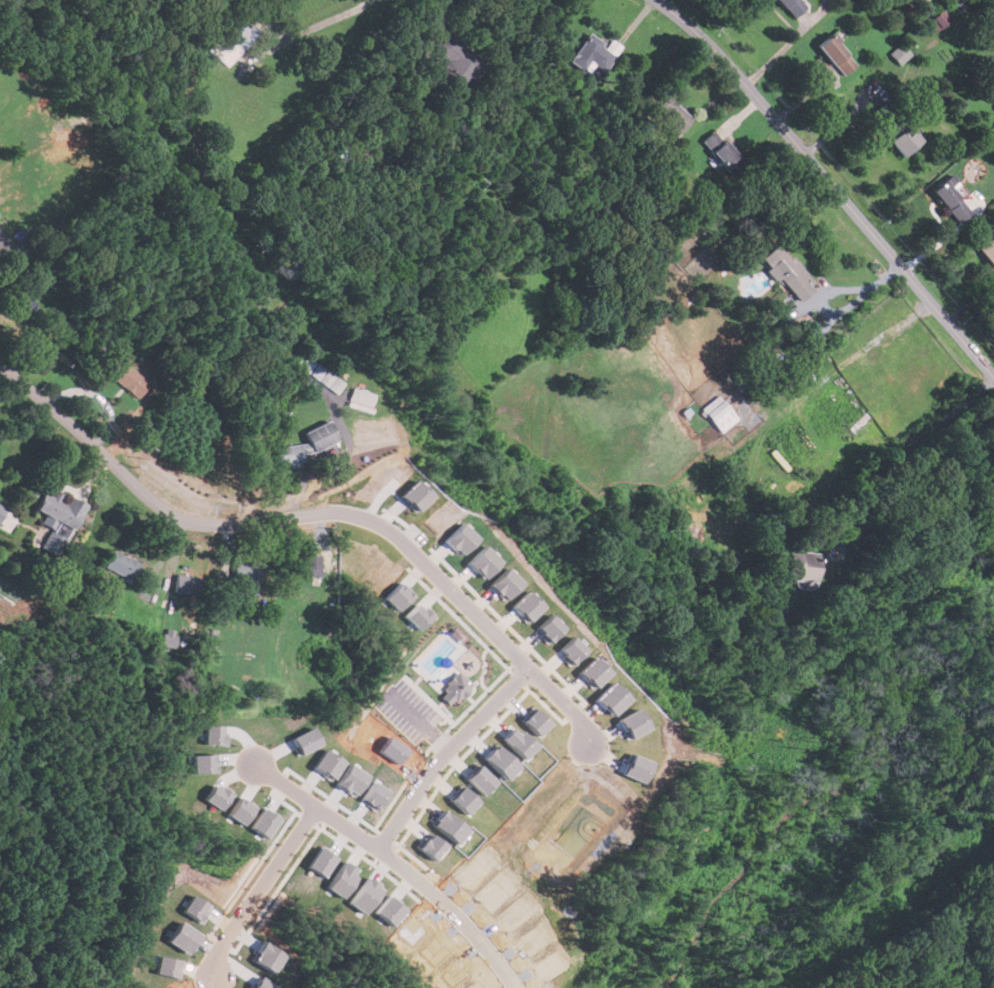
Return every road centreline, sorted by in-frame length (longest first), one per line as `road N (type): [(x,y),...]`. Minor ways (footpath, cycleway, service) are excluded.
road 1 (residential): [(0,367),(176,518),(217,528),(345,514),(379,523),(591,732)]
road 2 (residential): [(655,0),(745,84),(993,376)]
road 3 (residential): [(519,987),(432,888),(258,766)]
road 4 (residential): [(528,669),(446,753),(377,850)]
road 5 (residential): [(209,970),(317,807)]

